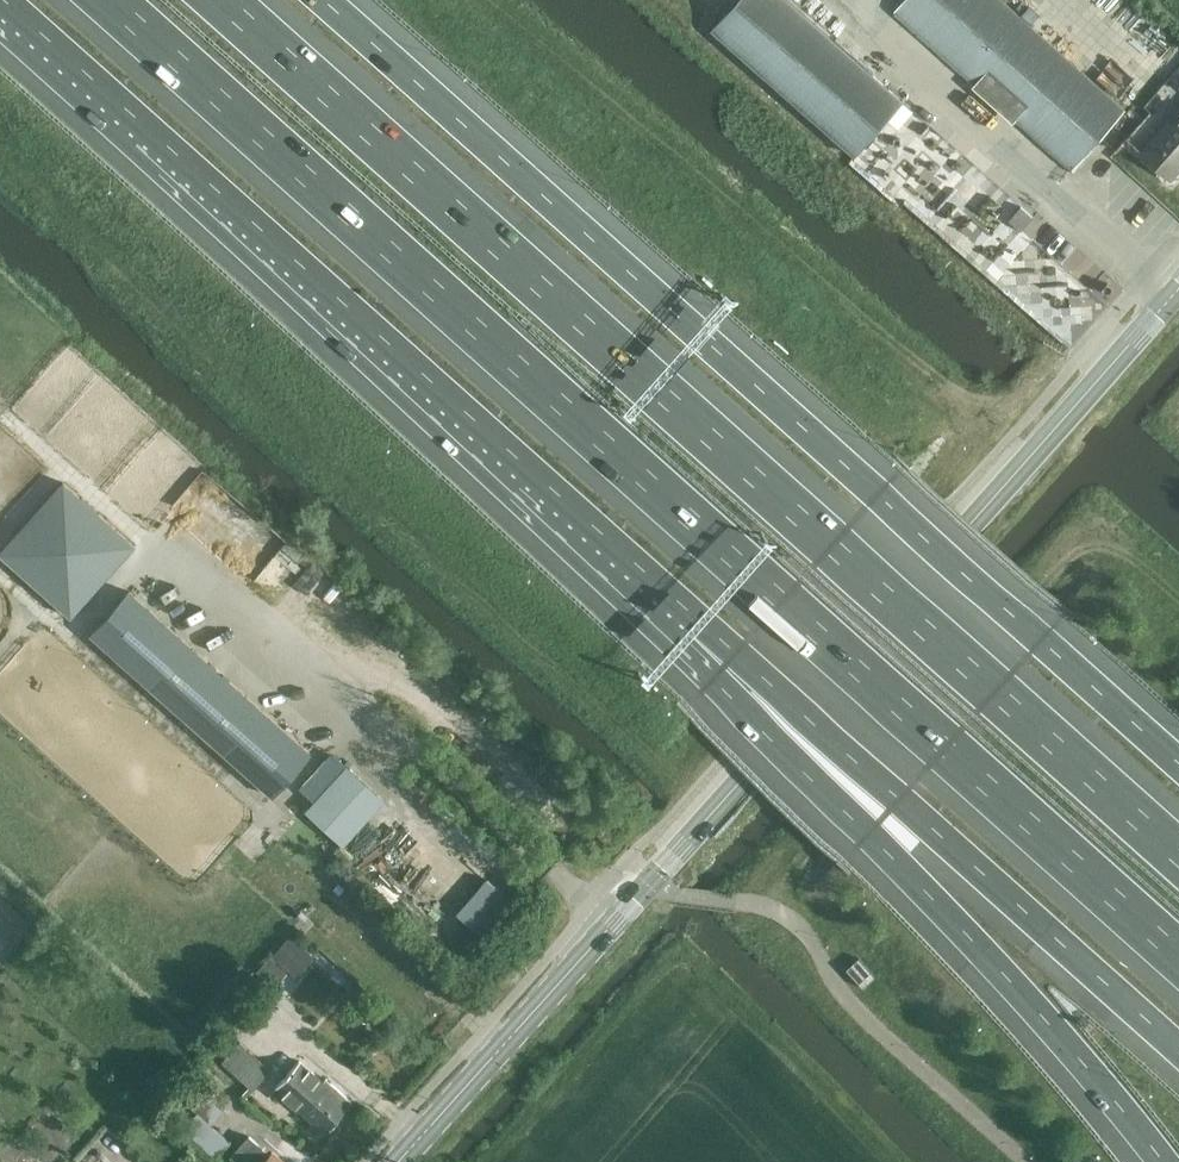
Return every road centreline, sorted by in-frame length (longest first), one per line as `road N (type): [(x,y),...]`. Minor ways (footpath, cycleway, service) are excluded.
road 1 (motorway): [(104,0),(1178,955)]
road 2 (motorway): [(1178,856),(227,0)]
road 3 (secondary): [(397,1161),(1178,290)]
road 4 (motorway): [(1178,762),(314,0)]
road 5 (motorway): [(0,4),(695,638)]
road 6 (motorway): [(695,638),(751,717),(1076,1052),(1158,1161)]
road 7 (motorway): [(695,638),(895,796),(1178,1052)]

